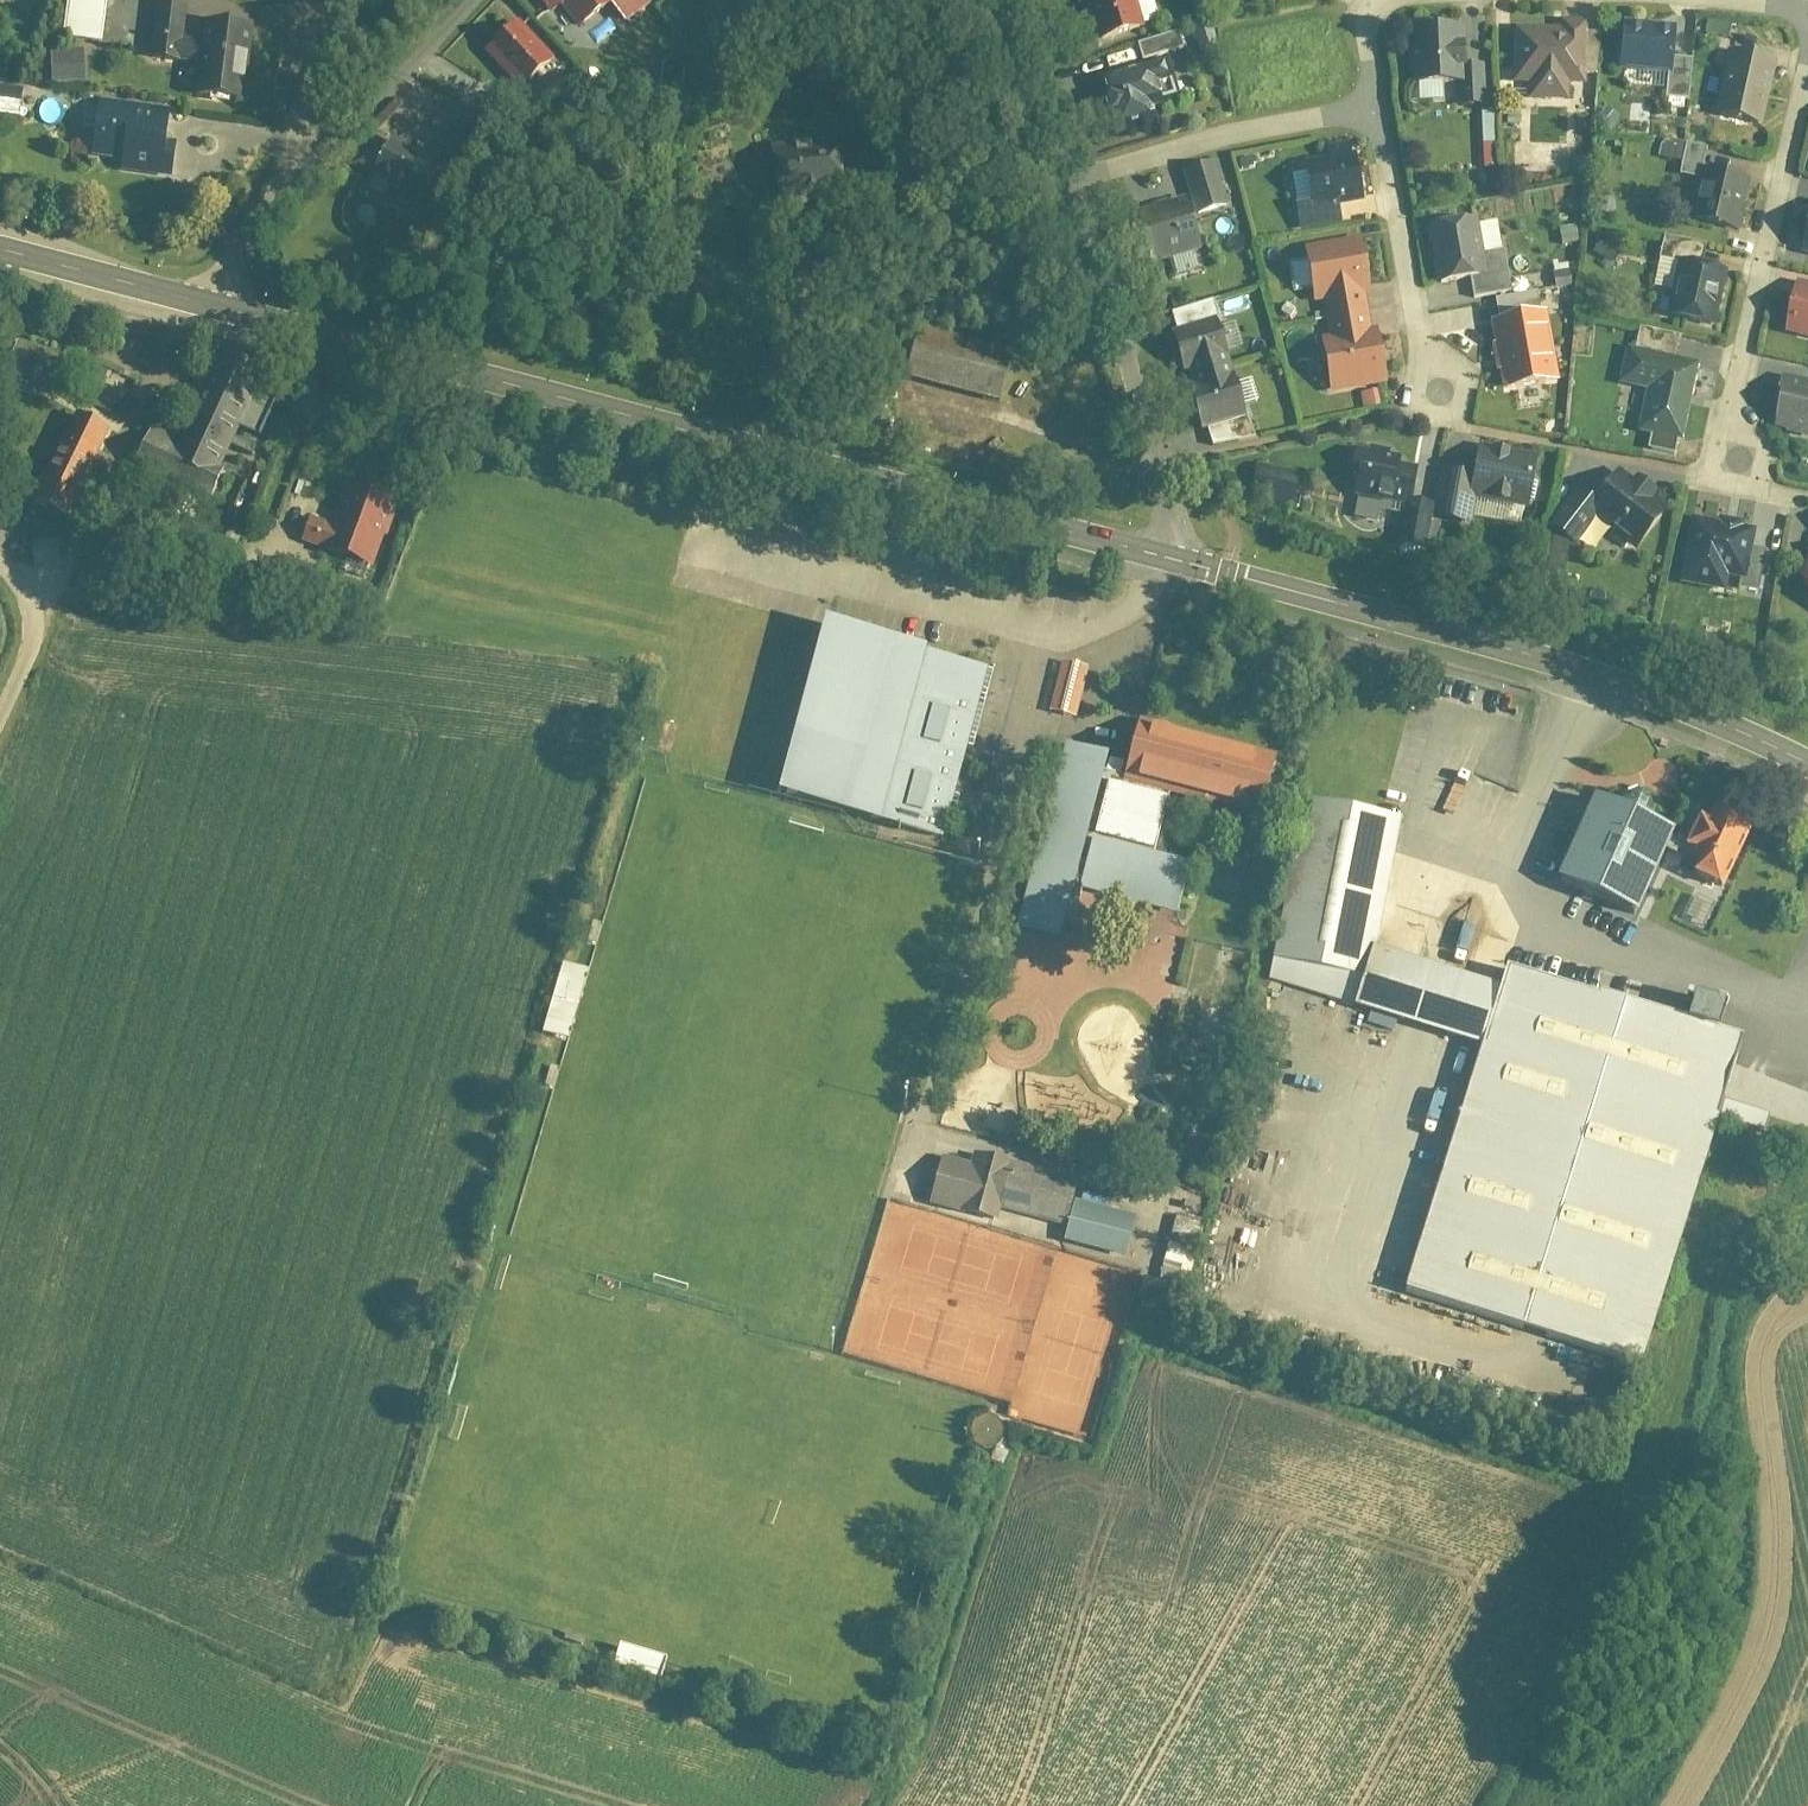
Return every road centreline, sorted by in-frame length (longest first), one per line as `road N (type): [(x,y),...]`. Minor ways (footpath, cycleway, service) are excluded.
road 1 (secondary): [(1171,562),(197,306)]
road 2 (secondary): [(1807,767),(1574,674),(1171,562)]
road 3 (residential): [(1807,55),(1716,485)]
road 4 (residential): [(1171,562),(1172,517),(1073,172)]
road 5 (residential): [(1375,116),(1437,418)]
road 6 (residential): [(1073,172),(1375,116)]
road 7 (unclassified): [(303,167),(485,0)]
road 8 (secondary): [(197,306),(0,254)]
road 9 (residential): [(1073,172),(1016,0)]
road 10 (unclassified): [(197,306),(303,167)]
road 11 (residential): [(0,567),(28,594),(20,683),(0,725)]
road 12 (unclassified): [(303,167),(310,0)]
road 13 (residential): [(1375,116),(1370,12),(1410,0)]

